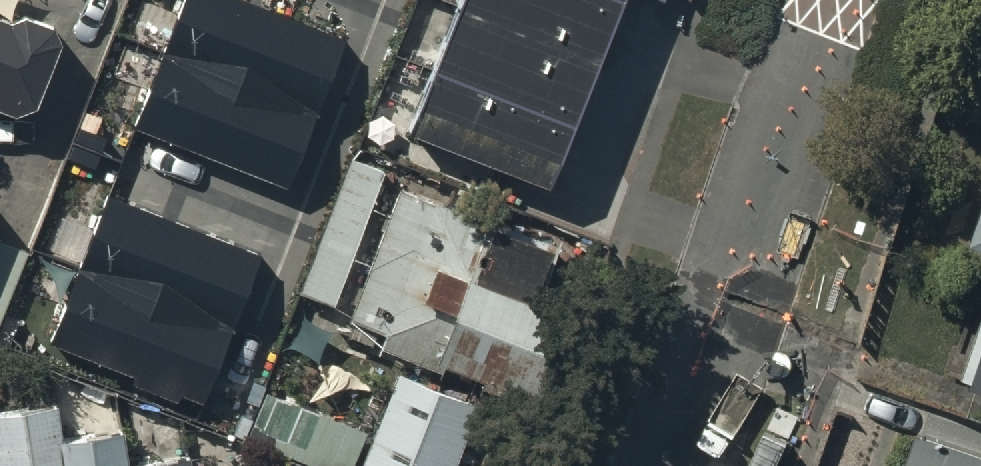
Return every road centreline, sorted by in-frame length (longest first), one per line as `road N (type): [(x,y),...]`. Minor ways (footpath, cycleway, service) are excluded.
road 1 (residential): [(842,0),(687,465)]

